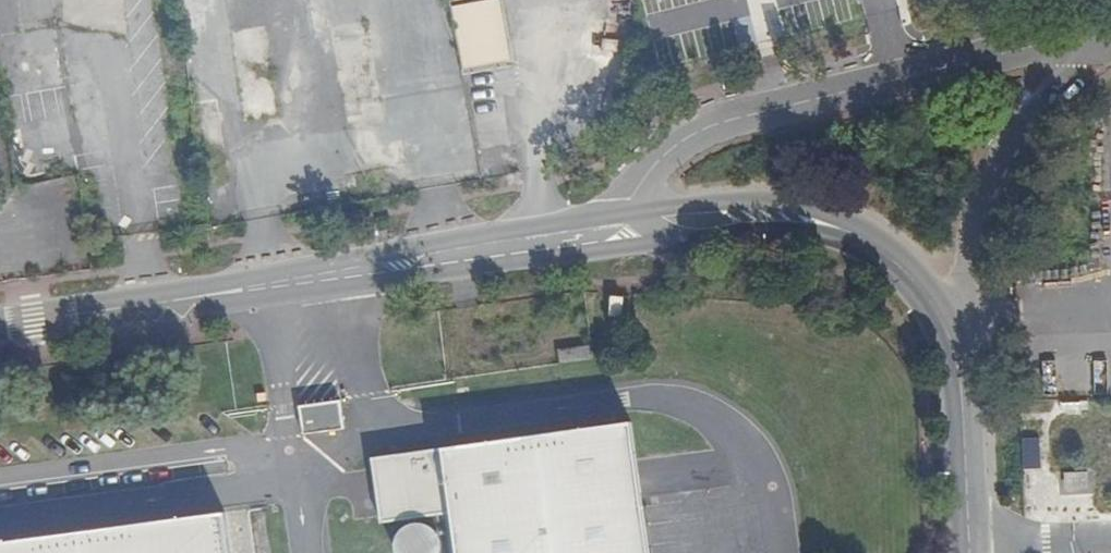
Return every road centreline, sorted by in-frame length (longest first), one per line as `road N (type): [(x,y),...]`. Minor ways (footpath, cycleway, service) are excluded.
road 1 (unclassified): [(0,322),(632,229)]
road 2 (unclassified): [(1080,35),(725,121),(688,137),(636,189),(632,229)]
road 3 (unclassified): [(632,229),(781,218),(838,226),(881,250),(953,314)]
road 4 (unclassified): [(953,314),(973,219),(1000,157),(1080,35)]
road 5 (unclassified): [(953,314),(973,552)]

